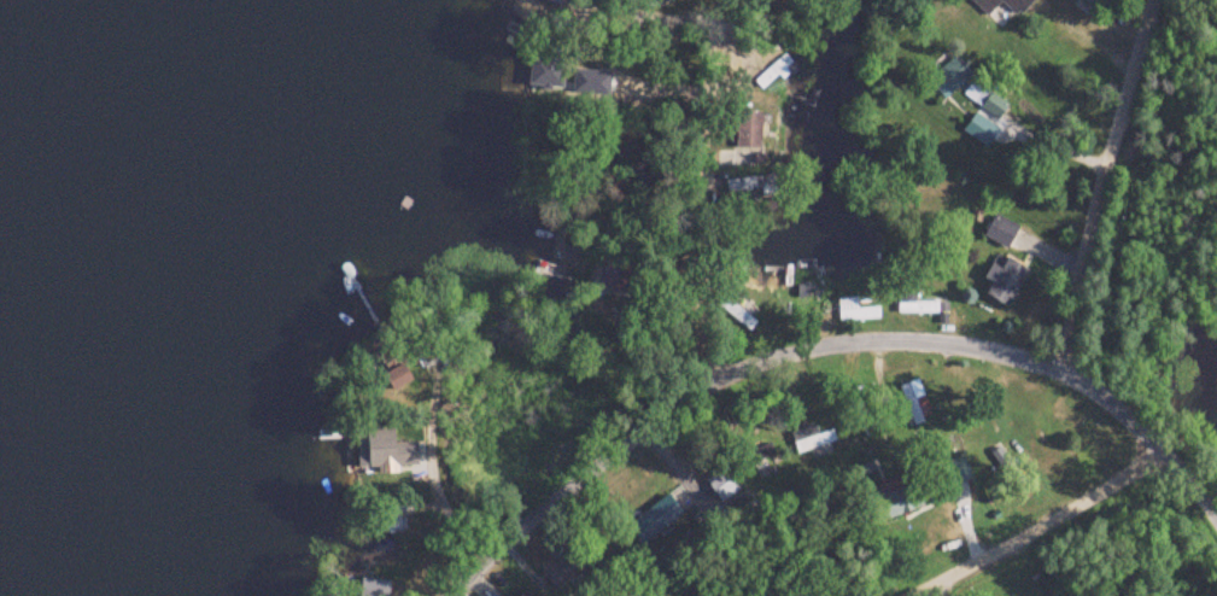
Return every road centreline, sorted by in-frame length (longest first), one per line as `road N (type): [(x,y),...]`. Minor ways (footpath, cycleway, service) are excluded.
road 1 (residential): [(415,595),(462,532),(691,349),(855,308),(1042,339)]
road 2 (residential): [(1149,419),(925,557),(817,595)]
road 3 (residential): [(1042,339),(1137,0)]
road 4 (residential): [(691,349),(675,315),(695,11)]
road 5 (residential): [(1216,502),(1169,434),(1106,379),(1042,339)]
road 6 (residential): [(475,521),(439,492),(425,463),(427,373)]

